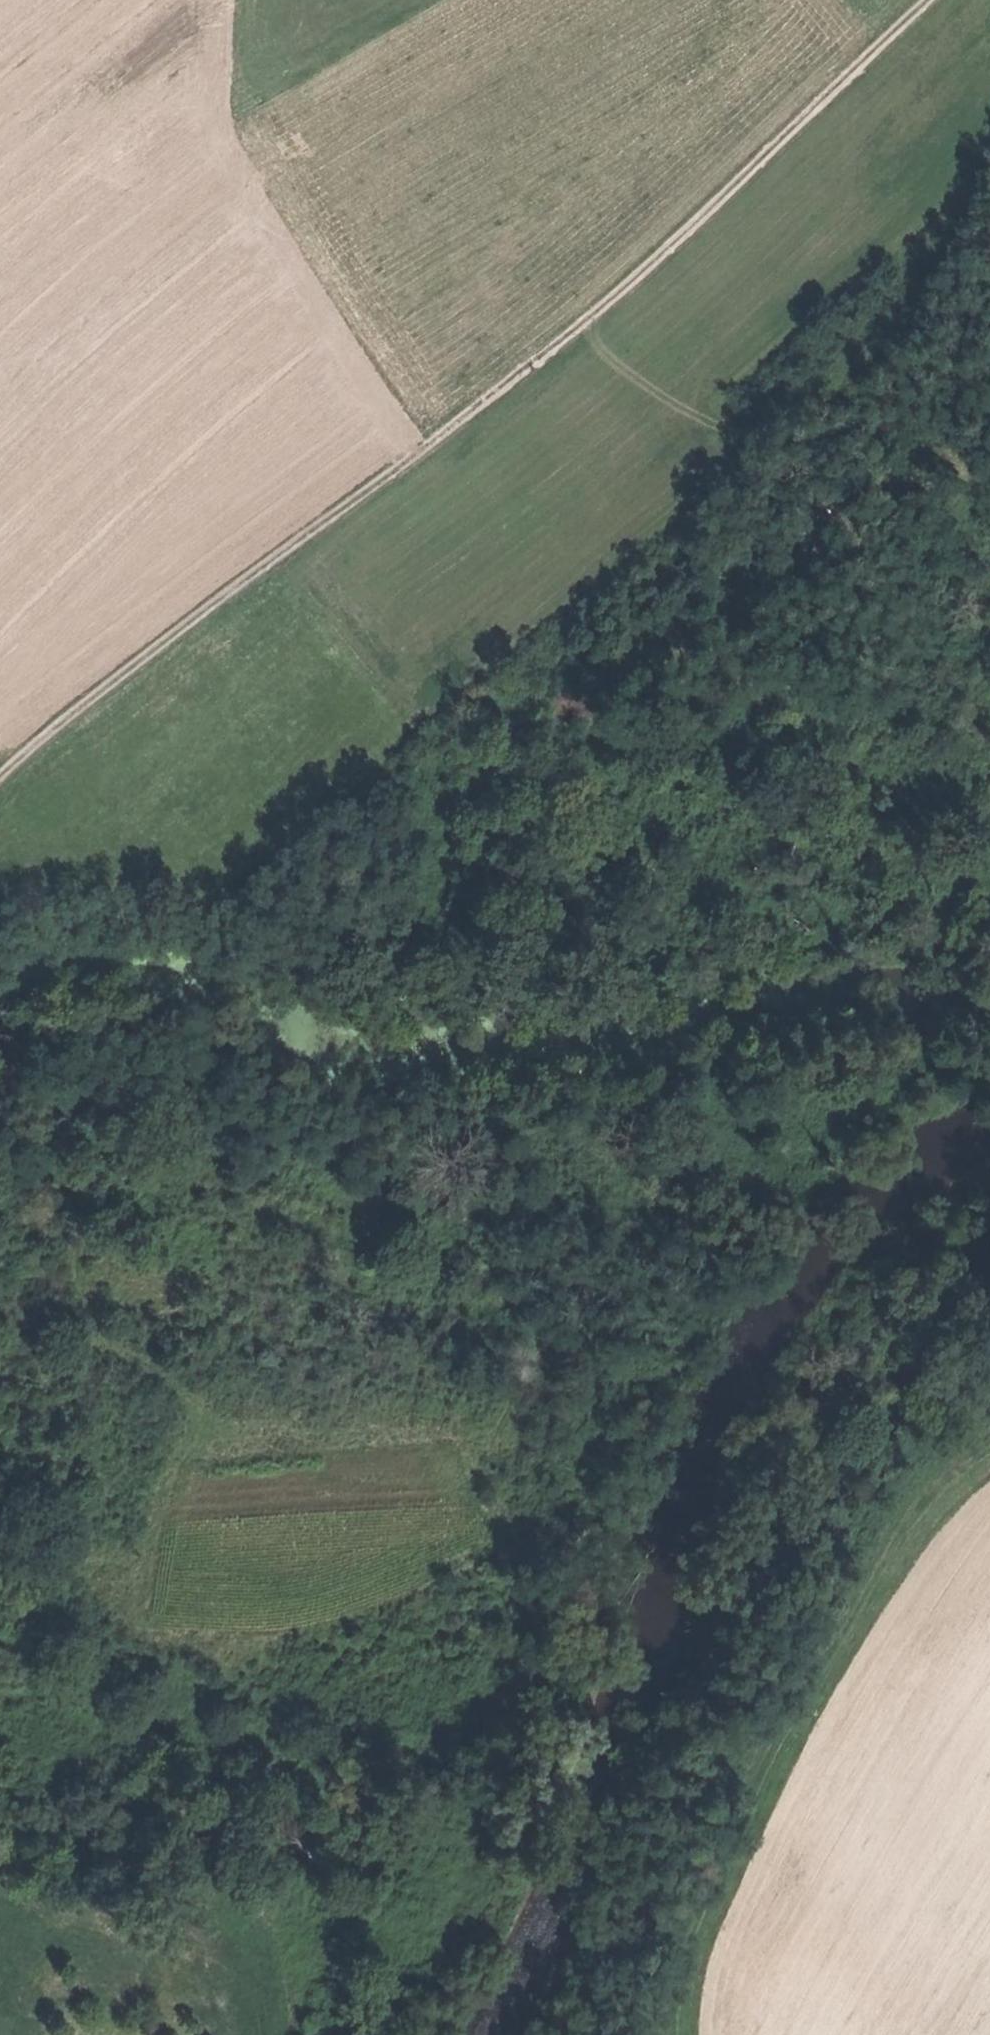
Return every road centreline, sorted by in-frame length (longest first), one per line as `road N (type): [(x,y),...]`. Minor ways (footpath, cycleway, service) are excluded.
road 1 (track): [(933,0),(591,323),(0,782)]
road 2 (track): [(989,1440),(914,1516),(751,1783),(686,1931),(675,1976),(690,2034)]

